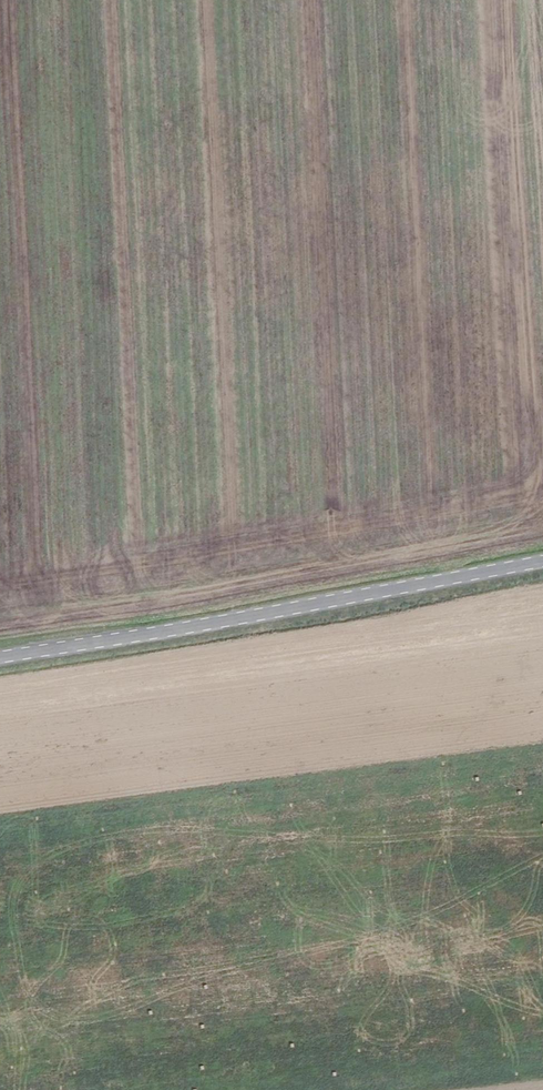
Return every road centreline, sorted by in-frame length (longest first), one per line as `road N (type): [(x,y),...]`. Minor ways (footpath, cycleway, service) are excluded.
road 1 (unclassified): [(542,558),(0,654)]

